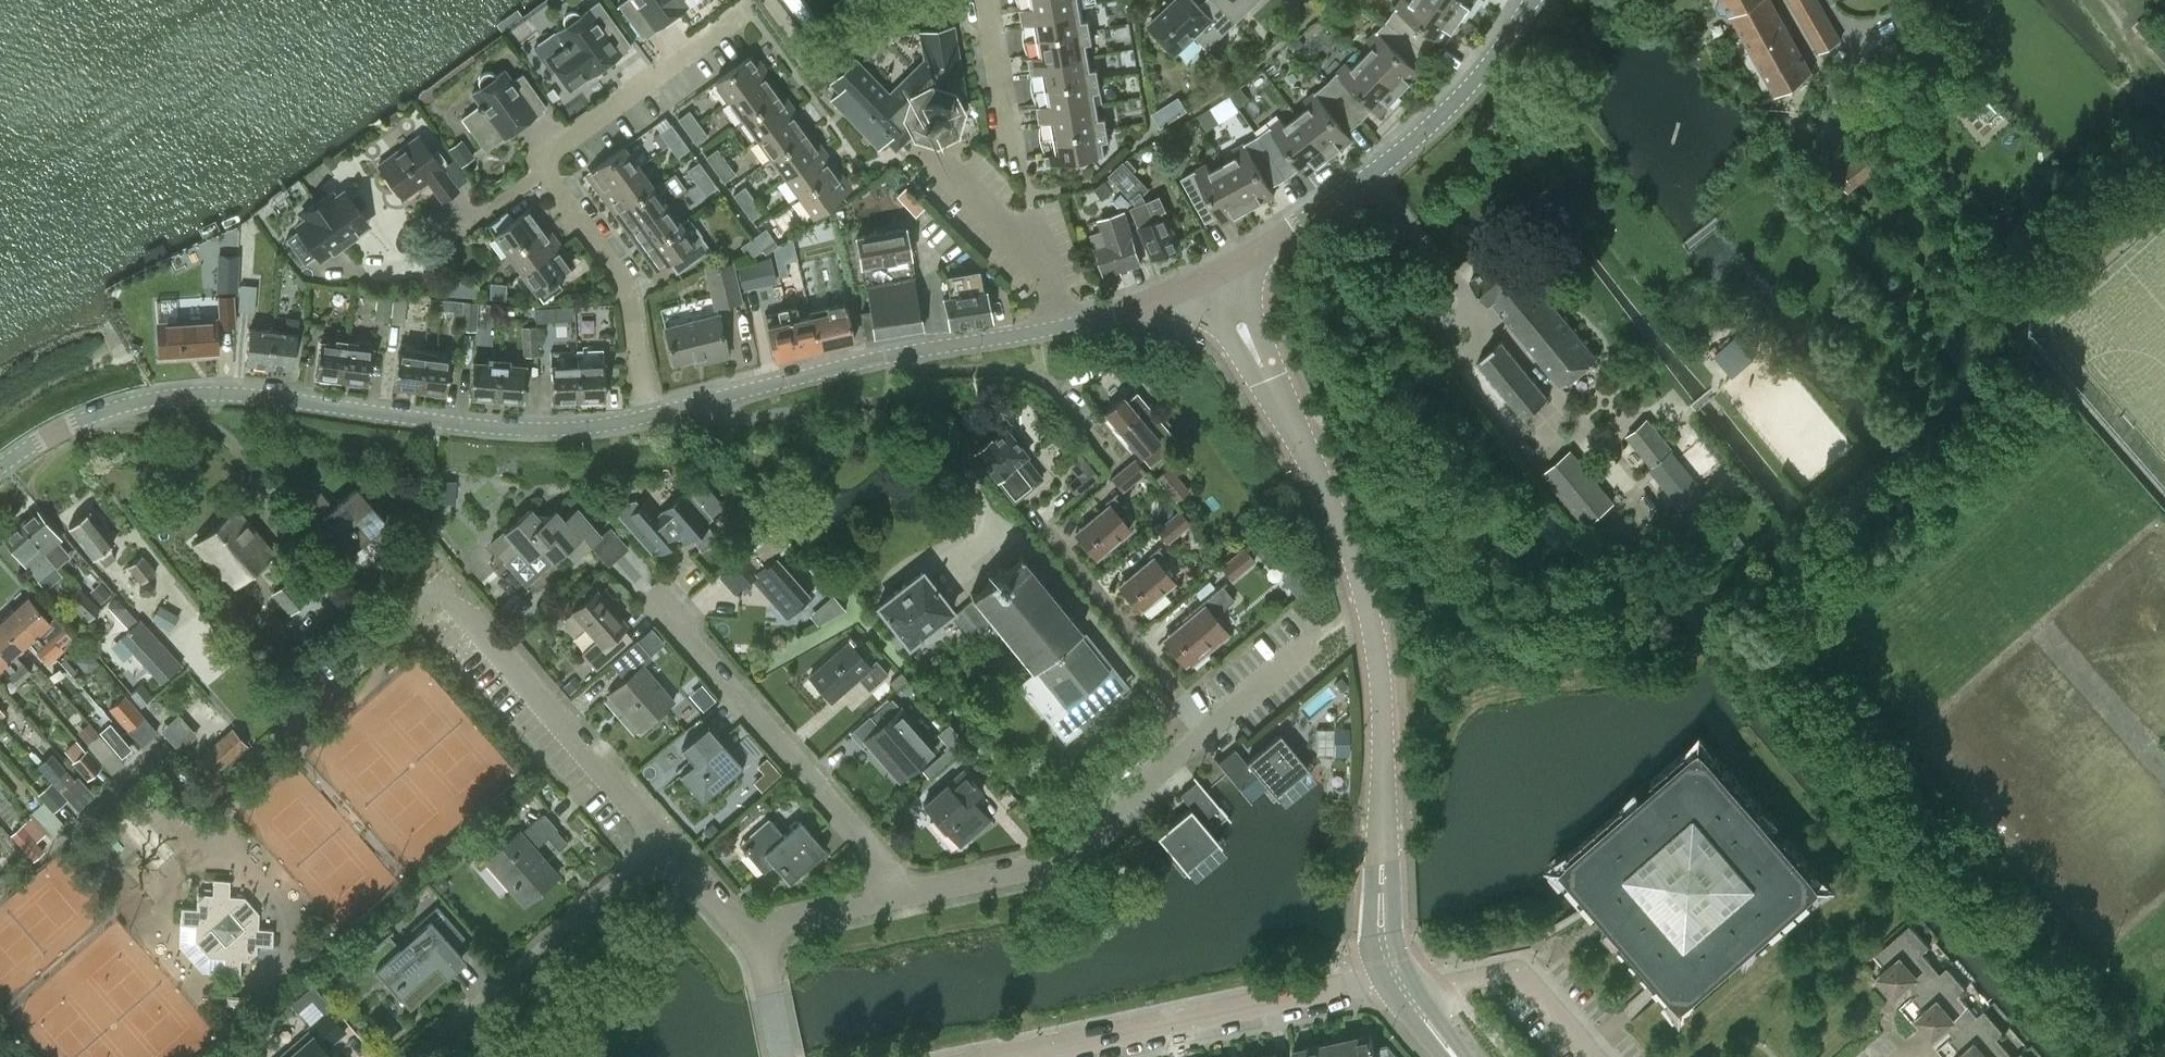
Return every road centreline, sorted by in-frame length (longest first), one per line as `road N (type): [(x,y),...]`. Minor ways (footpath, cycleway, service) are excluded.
road 1 (tertiary): [(1399,987),(1380,935),(1384,776),(1375,652),(1298,435),(1213,272)]
road 2 (unclassified): [(0,467),(83,417),(178,394),(281,398),(502,427),(643,417)]
road 3 (unclassified): [(643,417),(903,351),(1063,326)]
road 4 (tertiary): [(1213,272),(1416,135),(1482,66),(1526,0)]
road 5 (residential): [(1014,1056),(1363,980),(1399,987)]
road 6 (residential): [(905,894),(655,599)]
road 7 (residential): [(905,894),(1056,861),(1211,732)]
road 8 (residential): [(444,589),(660,841)]
road 9 (residential): [(411,1056),(660,841)]
road 10 (residential): [(643,417),(626,291),(544,167)]
road 11 (residential): [(544,167),(546,152),(739,17)]
road 12 (residential): [(1211,732),(1053,541)]
road 13 (residential): [(1399,987),(1514,967),(1591,1056)]
road 14 (residential): [(939,160),(1045,275),(1063,326)]
road 15 (residential): [(1012,167),(984,0)]
road 16 (unclassified): [(1063,326),(1213,272)]
road 17 (residential): [(755,931),(905,894)]
road 18 (residential): [(1211,732),(1315,642)]
road 19 (residential): [(660,841),(703,891),(755,931)]
road 20 (residential): [(784,1056),(755,931)]

